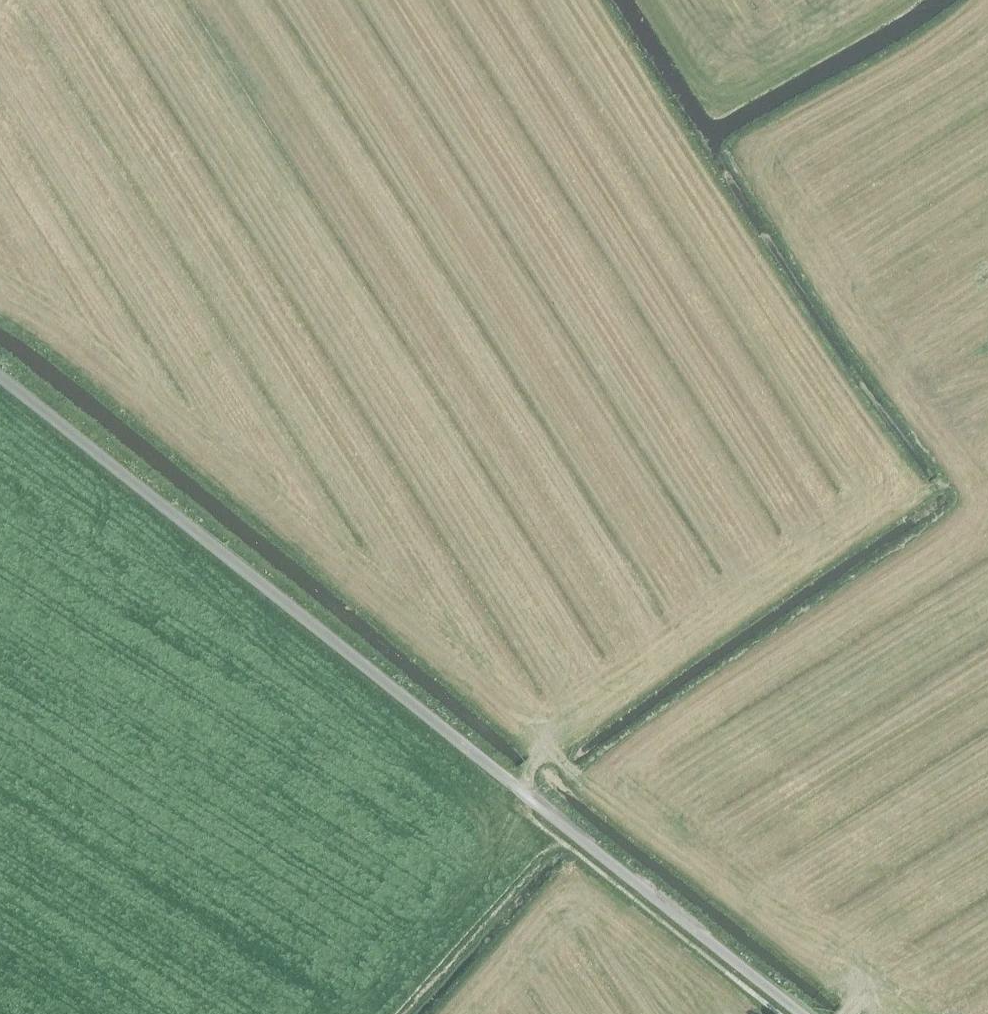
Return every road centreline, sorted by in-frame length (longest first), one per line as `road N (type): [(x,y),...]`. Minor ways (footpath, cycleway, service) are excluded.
road 1 (unclassified): [(808,1010),(0,378)]

